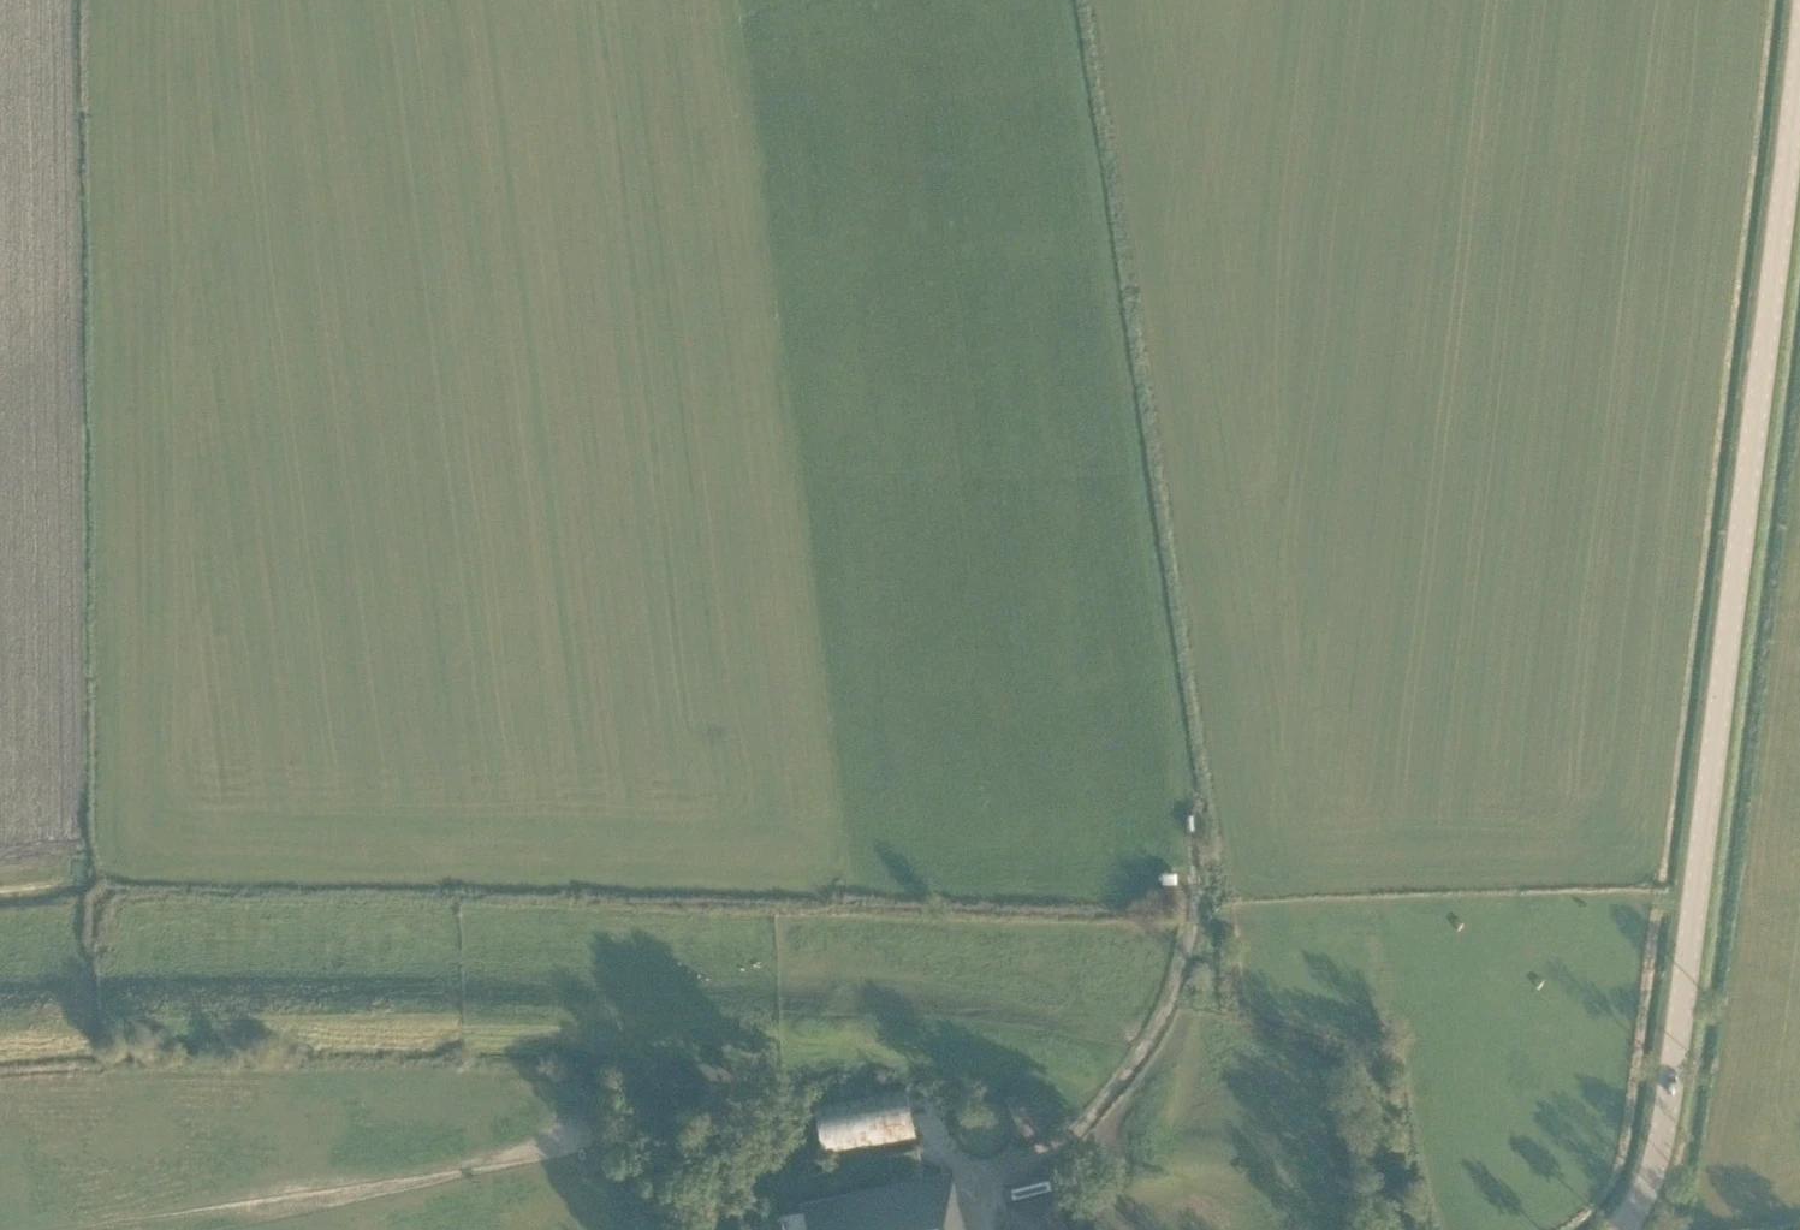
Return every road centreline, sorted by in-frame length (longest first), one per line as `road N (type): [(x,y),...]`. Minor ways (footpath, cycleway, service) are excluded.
road 1 (secondary): [(1618,1229),(1646,1186),(1663,1123),(1799,37)]

